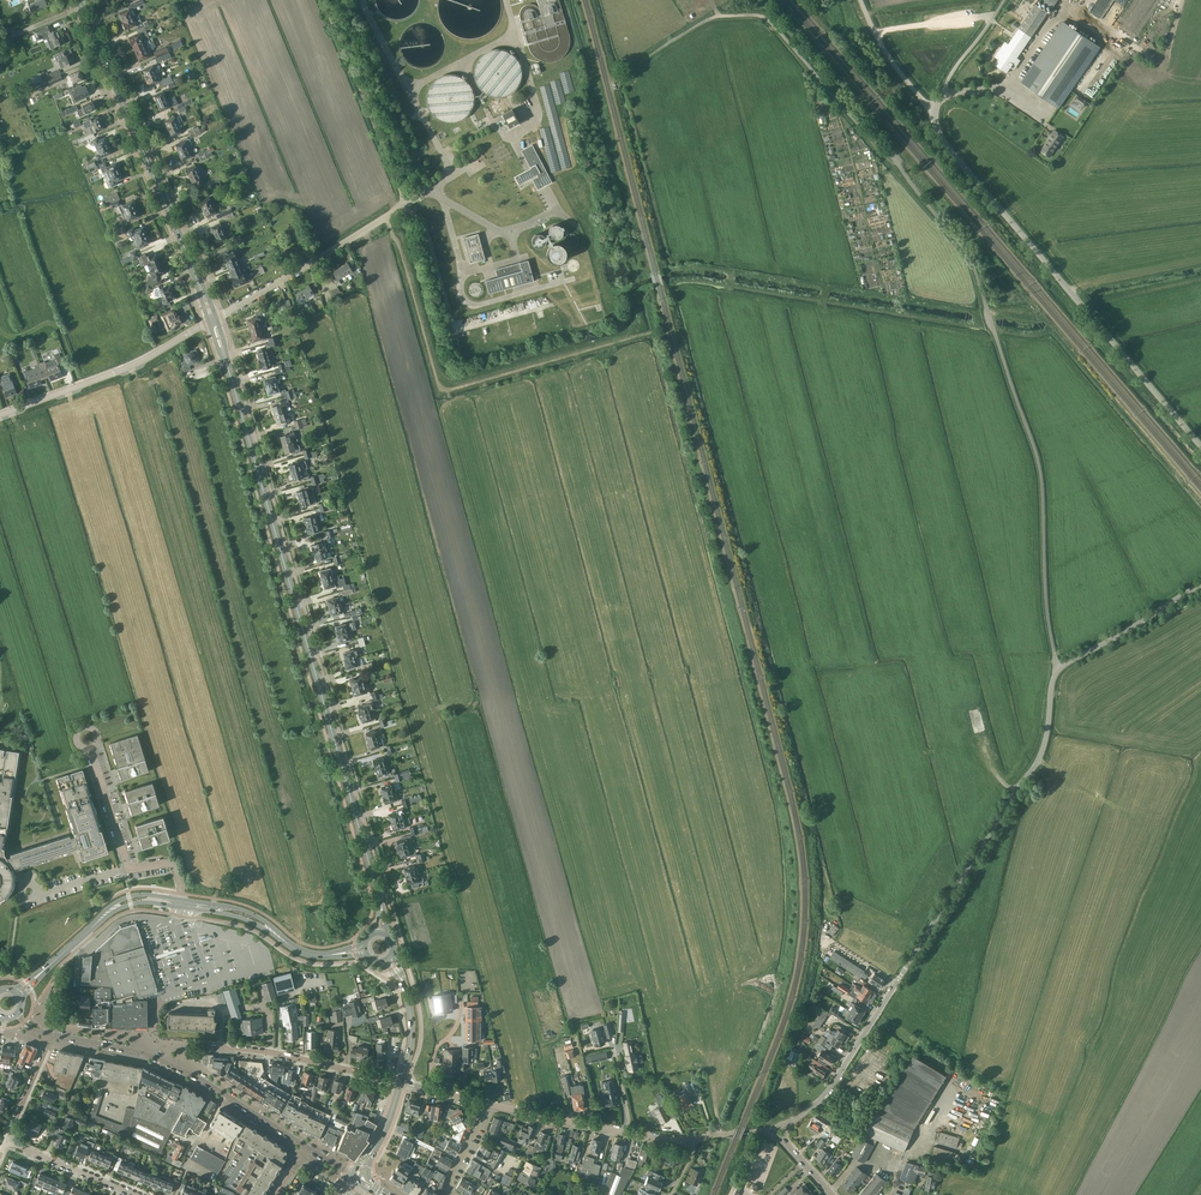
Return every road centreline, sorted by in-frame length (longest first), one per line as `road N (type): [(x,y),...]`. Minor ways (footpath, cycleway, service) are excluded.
road 1 (unclassified): [(1060,668),(1047,611),(1038,461),(969,255),(768,20),(716,16),(655,52)]
road 2 (secondary): [(380,932),(382,905),(213,319)]
road 3 (unclassified): [(792,1121),(832,1085),(1039,759),(1060,668)]
road 4 (unclassified): [(1200,446),(955,156),(930,111)]
road 5 (secondary): [(213,319),(79,0)]
road 6 (track): [(1183,0),(1161,60),(1067,2),(1007,84),(943,93)]
road 7 (residential): [(359,1177),(186,1071),(90,1042)]
road 8 (unclassified): [(0,414),(129,366),(213,319)]
road 9 (unclassified): [(213,319),(408,204)]
road 10 (residential): [(484,1103),(691,1140)]
road 11 (secondary): [(364,949),(306,953),(244,915),(180,903)]
road 12 (secondary): [(18,993),(119,905),(180,903)]
road 13 (residential): [(210,1048),(266,1052),(401,1083)]
road 14 (track): [(781,977),(721,1135)]
road 15 (unclassified): [(1060,668),(1200,585)]
road 16 (residential): [(6,1141),(138,1194)]
road 17 (unclassified): [(930,111),(1004,0)]
road 18 (unclassified): [(930,111),(884,48),(860,0)]
road 19 (secondary): [(401,1083),(412,1024),(388,959)]

